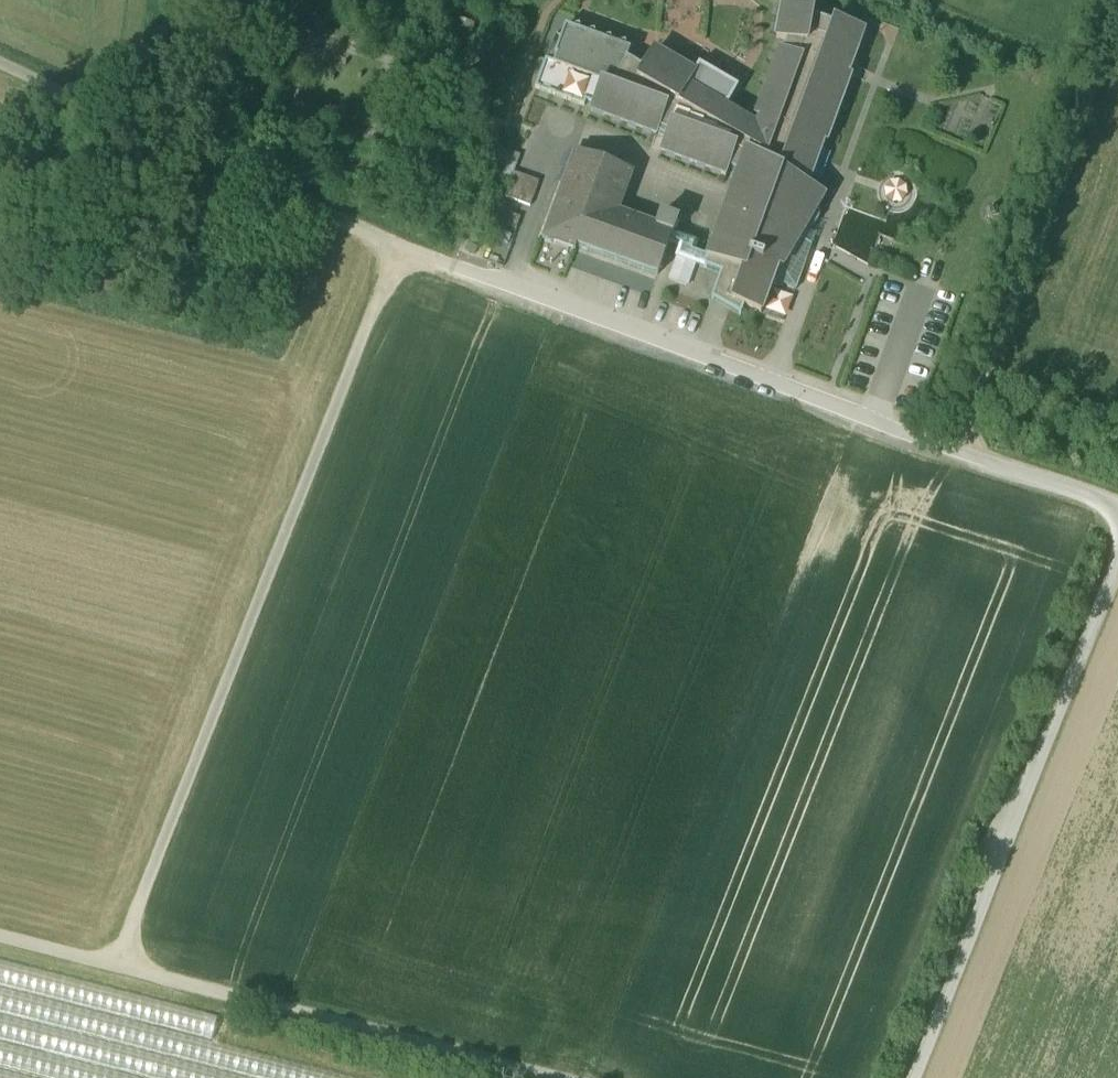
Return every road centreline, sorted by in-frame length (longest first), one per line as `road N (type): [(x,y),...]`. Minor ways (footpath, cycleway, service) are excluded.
road 1 (track): [(119,967),(401,250)]
road 2 (unclassified): [(429,263),(1117,514)]
road 3 (unclassified): [(1117,559),(917,1077)]
road 4 (track): [(537,1077),(0,940)]
road 5 (track): [(429,263),(0,69)]
road 6 (track): [(980,464),(1117,93)]

